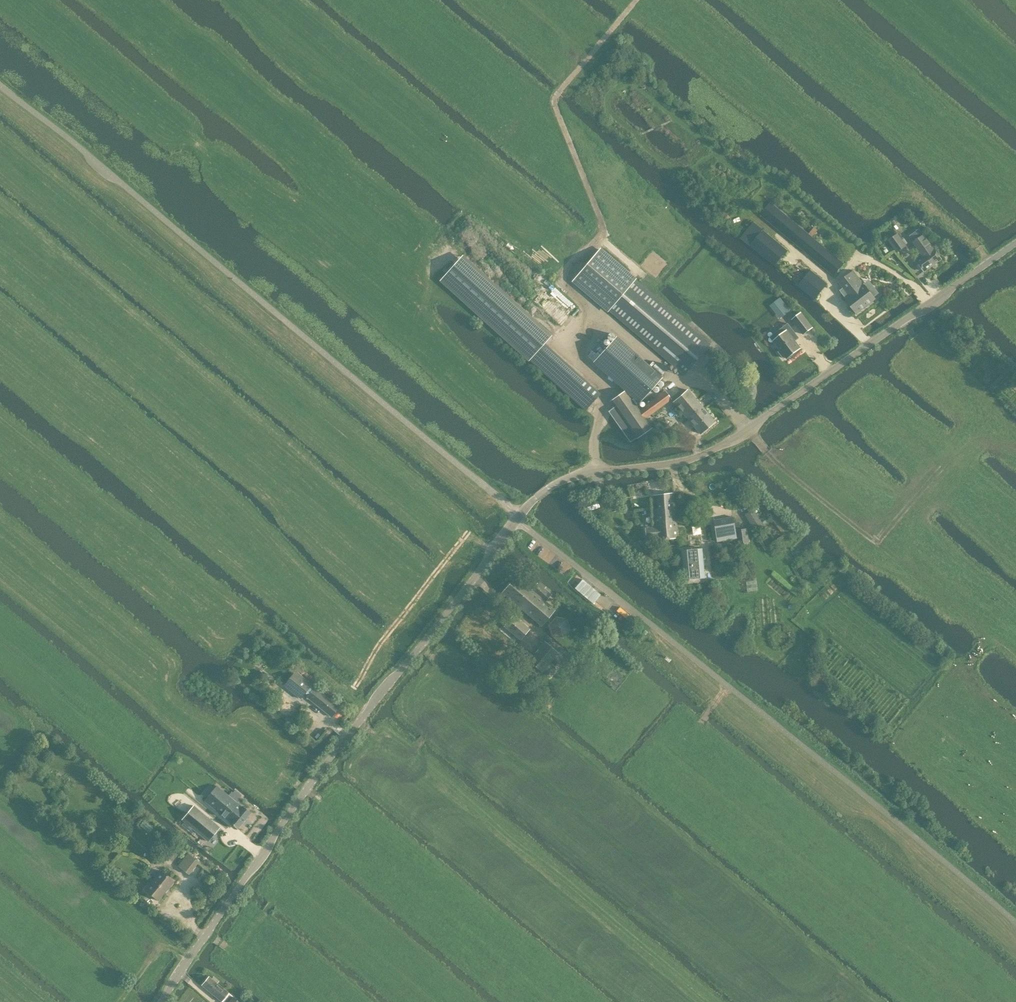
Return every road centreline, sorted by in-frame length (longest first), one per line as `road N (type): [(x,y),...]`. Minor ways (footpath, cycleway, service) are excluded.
road 1 (tertiary): [(163,1001),(289,816),(518,518)]
road 2 (tertiary): [(518,518),(567,480),(670,467),(723,446),(1015,245)]
road 3 (track): [(563,286),(606,236),(554,100),(587,61)]
road 4 (track): [(515,0),(587,61),(637,0)]
road 5 (unclassified): [(635,611),(518,518)]
road 6 (track): [(896,185),(989,263)]

